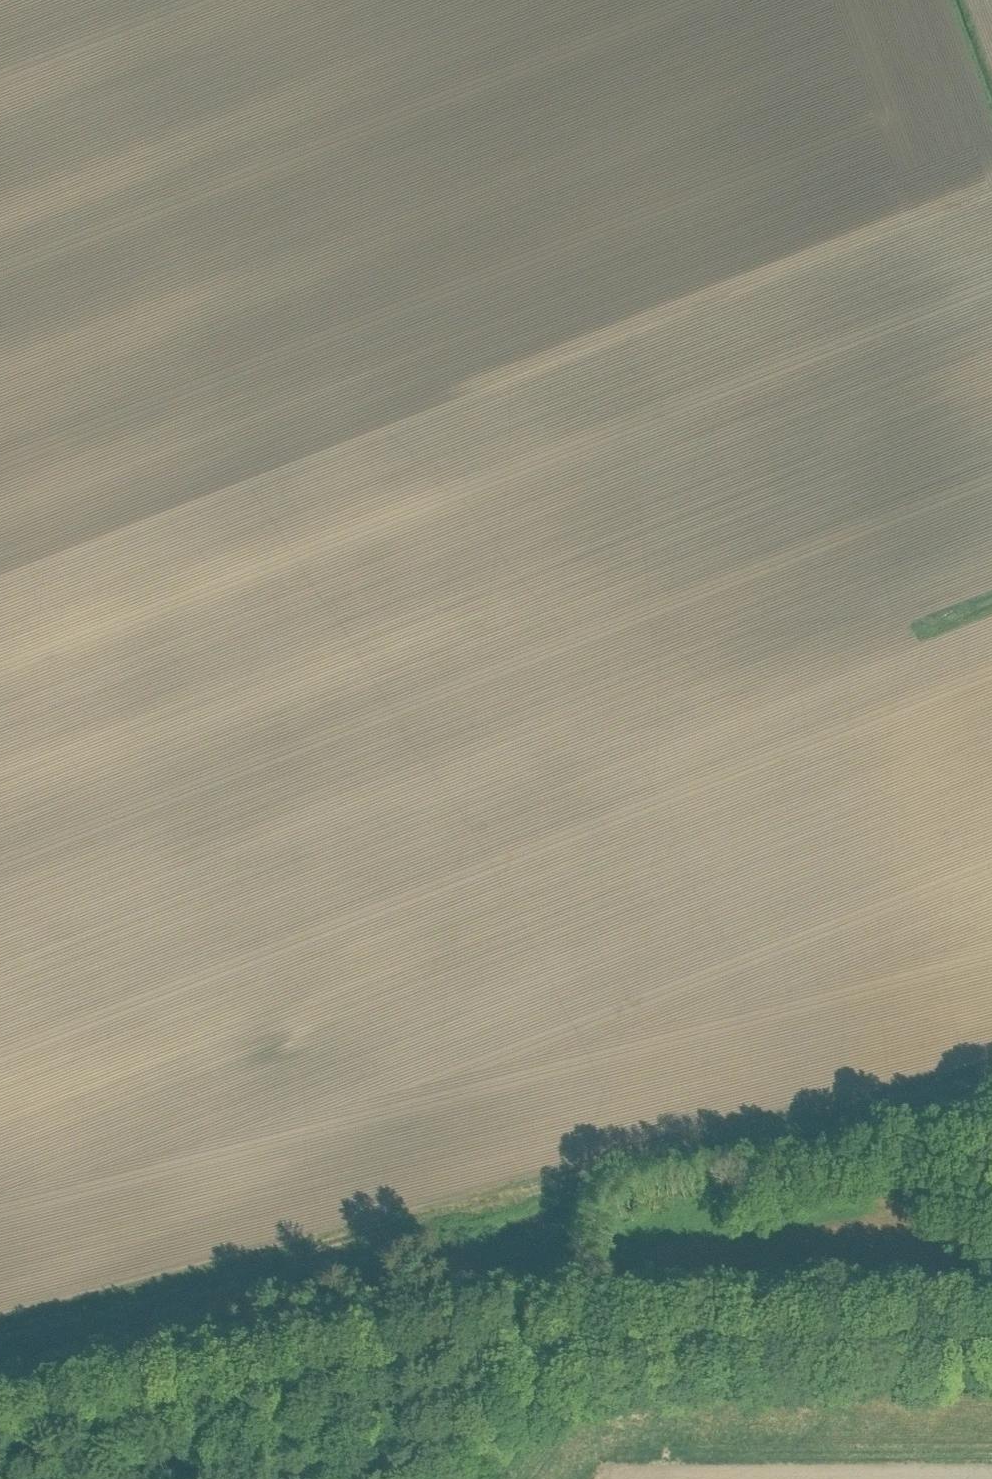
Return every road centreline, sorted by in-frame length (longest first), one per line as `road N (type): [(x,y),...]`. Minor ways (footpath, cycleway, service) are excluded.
road 1 (track): [(0,1443),(548,1344)]
road 2 (track): [(548,1344),(991,1340)]
road 3 (track): [(548,1344),(543,1375),(464,1478)]

